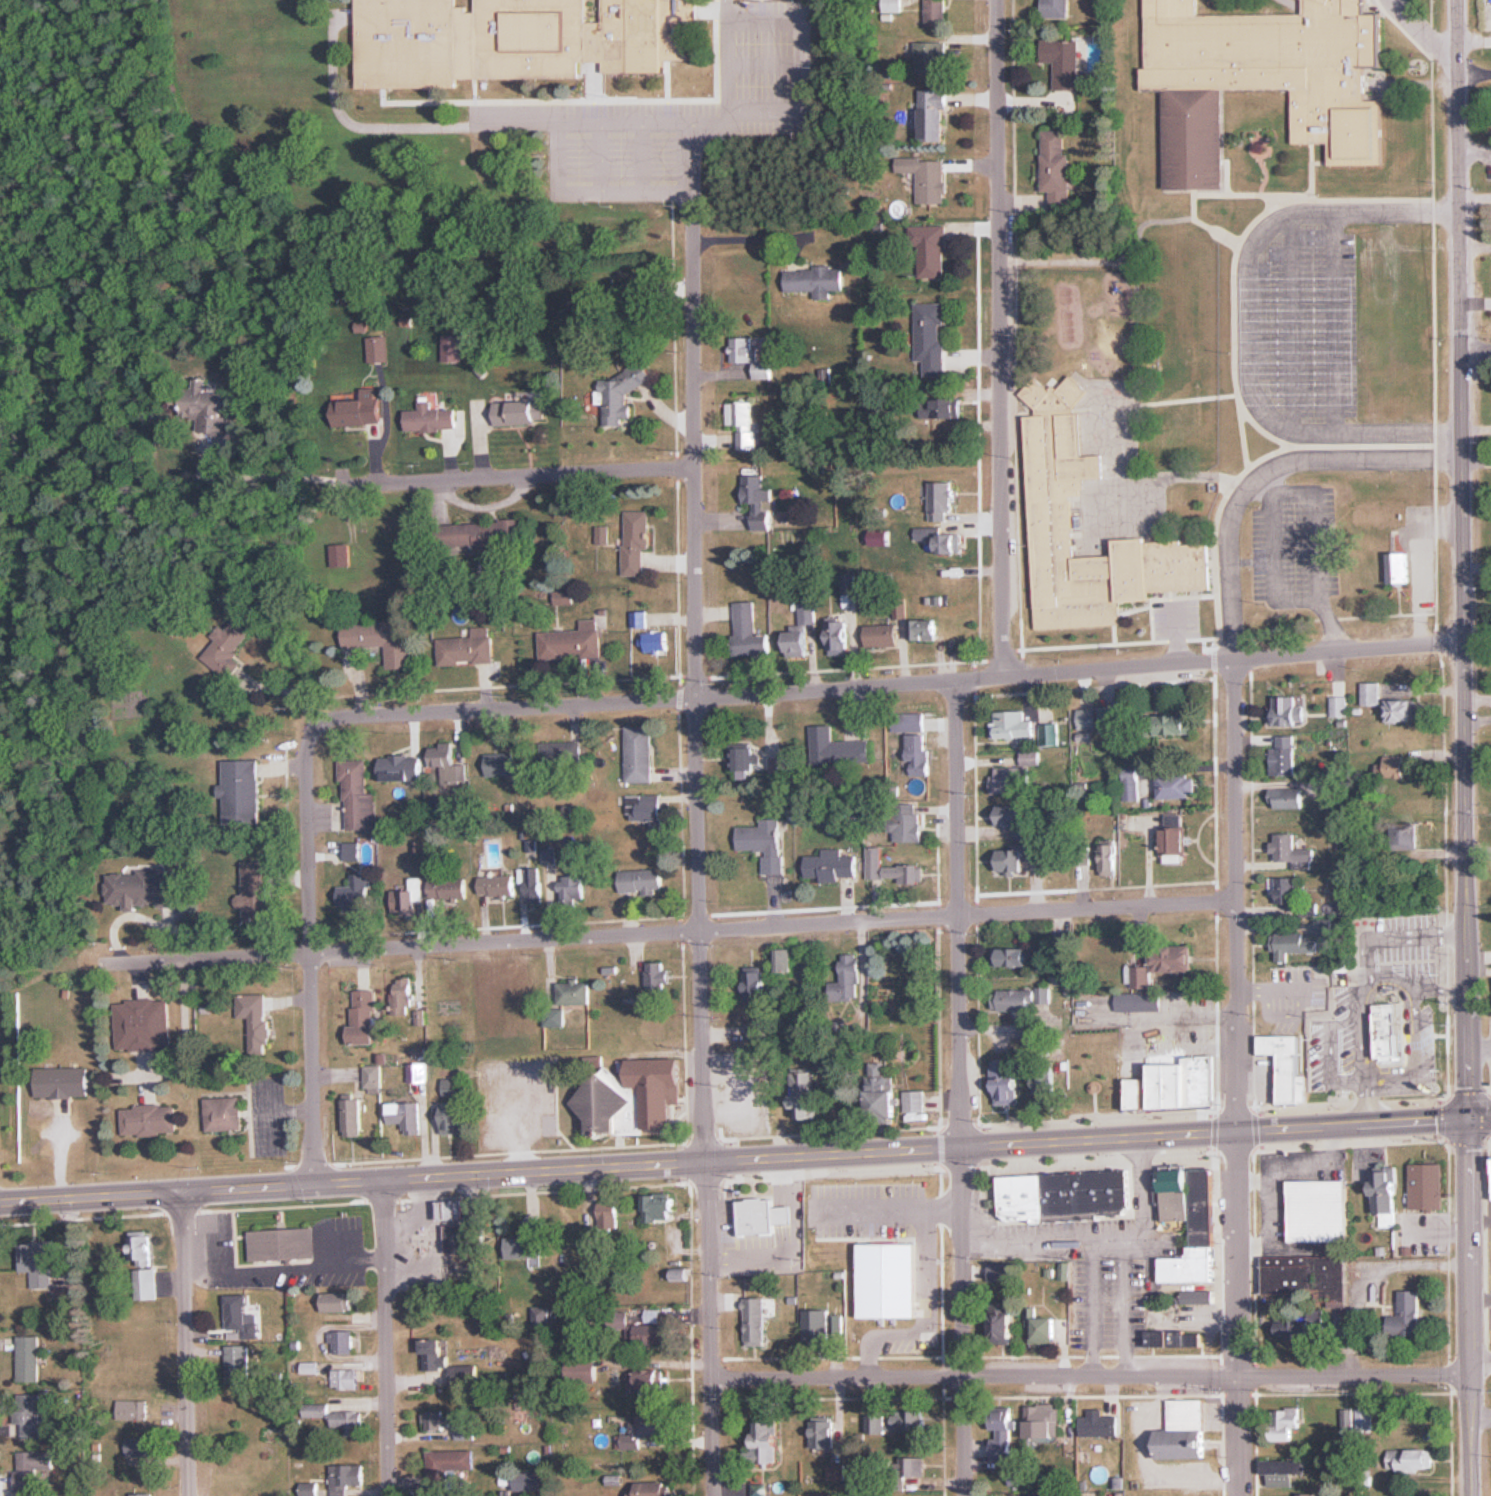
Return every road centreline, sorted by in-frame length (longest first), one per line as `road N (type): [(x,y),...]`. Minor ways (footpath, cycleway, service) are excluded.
road 1 (residential): [(283,730),(342,717),(955,685),(1001,675),(1463,643)]
road 2 (tertiary): [(1466,1119),(1457,0)]
road 3 (residential): [(705,1162),(693,216)]
road 4 (primary): [(705,1162),(1466,1119)]
road 5 (residential): [(1470,1374),(712,1379)]
road 6 (residential): [(1001,675),(996,0)]
road 7 (residential): [(310,953),(959,917)]
road 8 (residential): [(1237,1133),(1235,659)]
road 9 (residential): [(962,1149),(955,685)]
road 10 (residential): [(314,1185),(306,749),(313,728)]
road 11 (tertiary): [(1471,1495),(1466,1119)]
road 12 (residential): [(694,468),(325,481)]
road 13 (residential): [(1240,1495),(1237,1133)]
road 14 (residential): [(967,1495),(962,1149)]
road 15 (residential): [(715,1495),(705,1162)]
road 16 (primary): [(381,1181),(705,1162)]
road 17 (residential): [(389,1495),(381,1181)]
road 18 (residential): [(182,1192),(190,1495)]
road 19 (residential): [(959,917),(1234,904)]
road 20 (residential): [(310,953),(89,962)]
road 21 (primary): [(0,1204),(182,1192)]
road 22 (primary): [(182,1192),(314,1185)]

